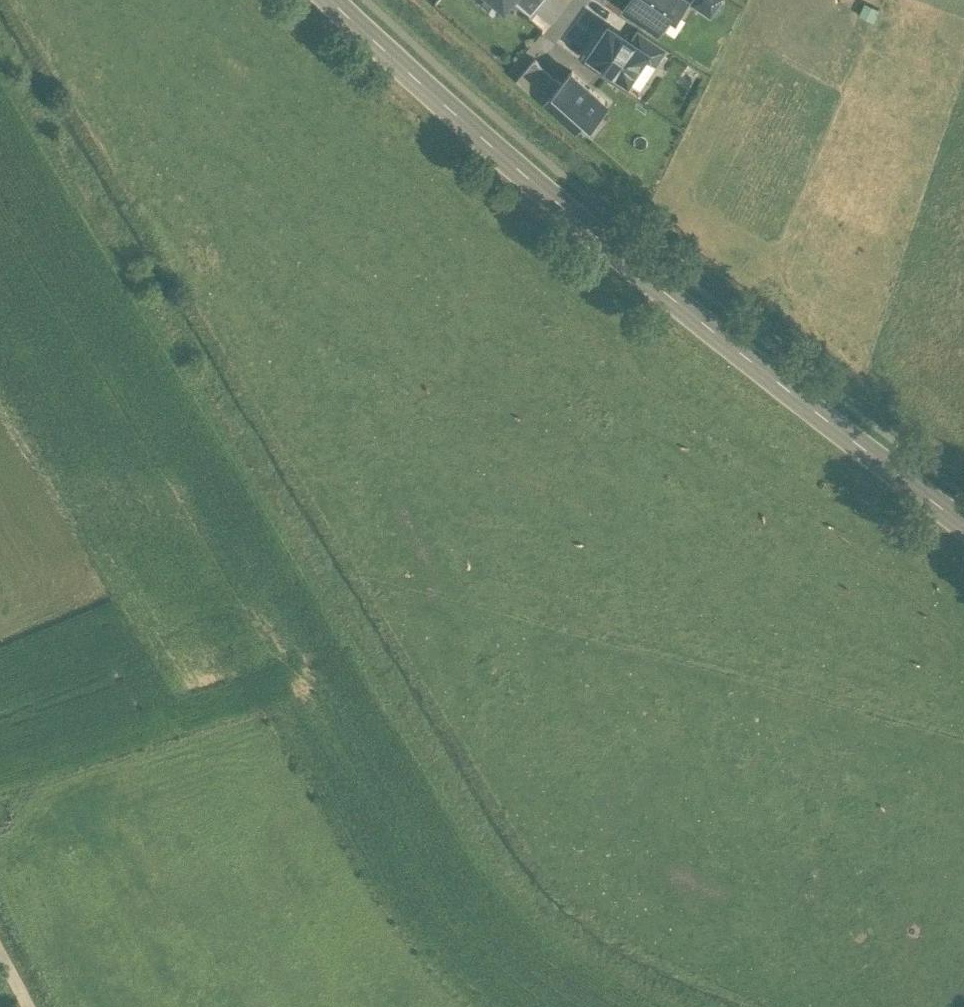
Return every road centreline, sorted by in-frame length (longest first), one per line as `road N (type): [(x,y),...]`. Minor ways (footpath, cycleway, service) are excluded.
road 1 (tertiary): [(963,525),(678,305),(330,0)]

